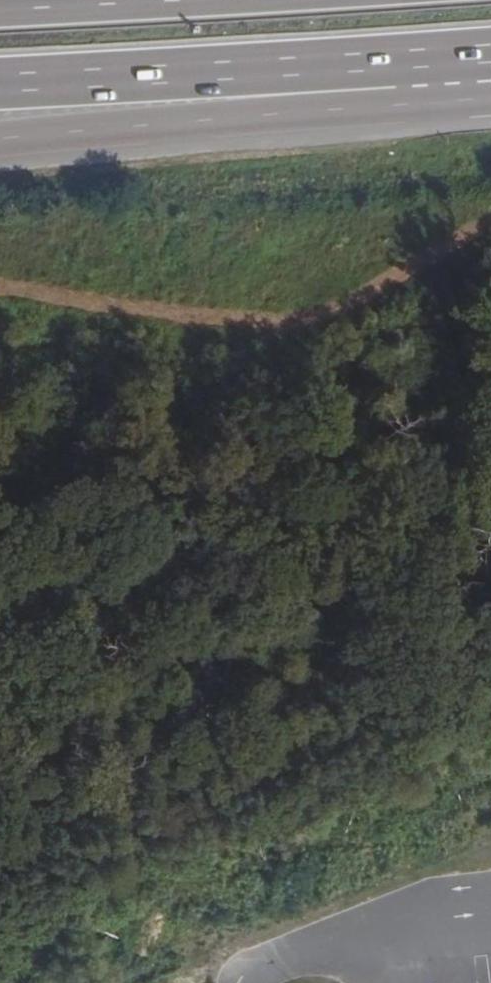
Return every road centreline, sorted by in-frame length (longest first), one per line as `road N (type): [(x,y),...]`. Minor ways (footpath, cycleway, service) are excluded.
road 1 (motorway): [(0,139),(324,111),(471,58)]
road 2 (motorway): [(0,82),(471,58)]

